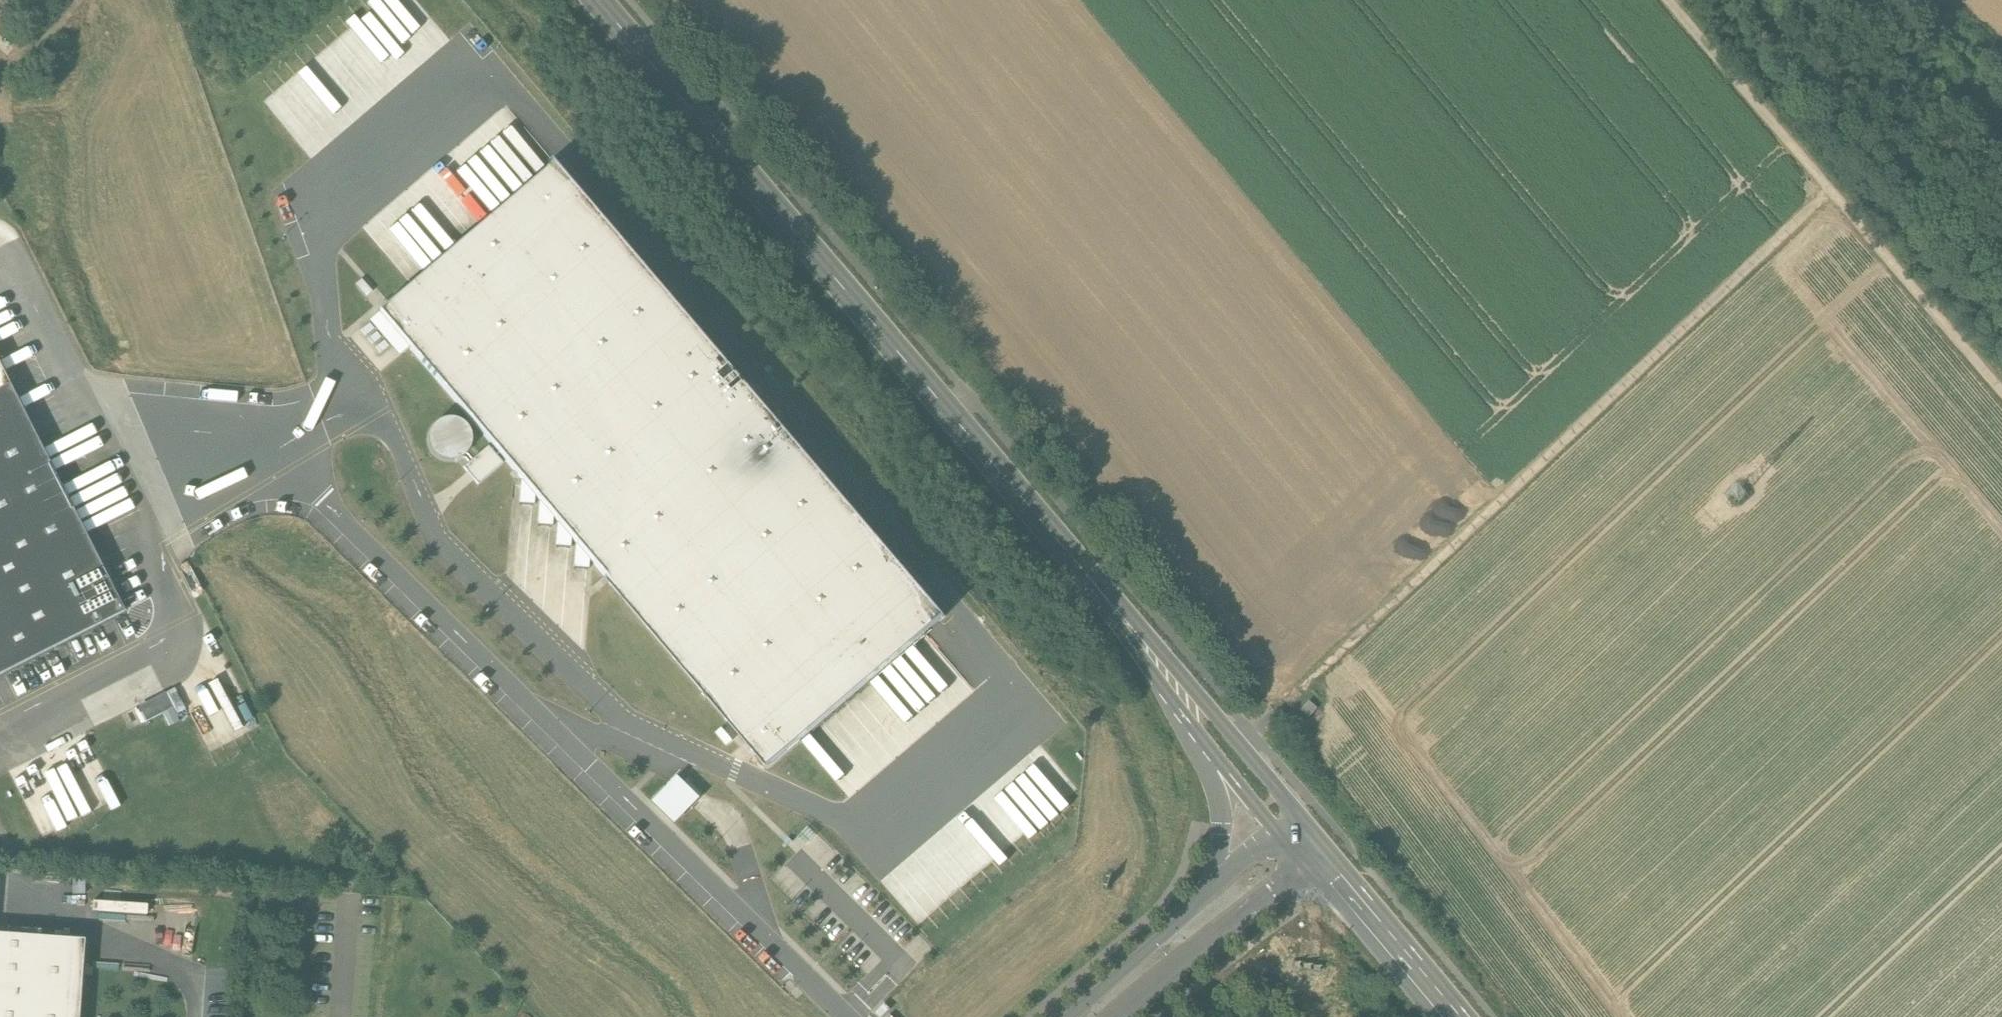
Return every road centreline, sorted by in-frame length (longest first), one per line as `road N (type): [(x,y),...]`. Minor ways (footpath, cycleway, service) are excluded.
road 1 (secondary): [(597,0),(1203,721)]
road 2 (track): [(1229,751),(1834,190)]
road 3 (track): [(1680,0),(2001,392)]
road 4 (unclassified): [(1121,1016),(1270,891),(1302,836)]
road 5 (secondary): [(1302,836),(1453,1016)]
road 6 (unclassified): [(1216,879),(1067,1016)]
road 7 (secondary): [(1203,721),(1222,791),(1216,879)]
road 8 (secondary): [(1203,721),(1302,836)]

